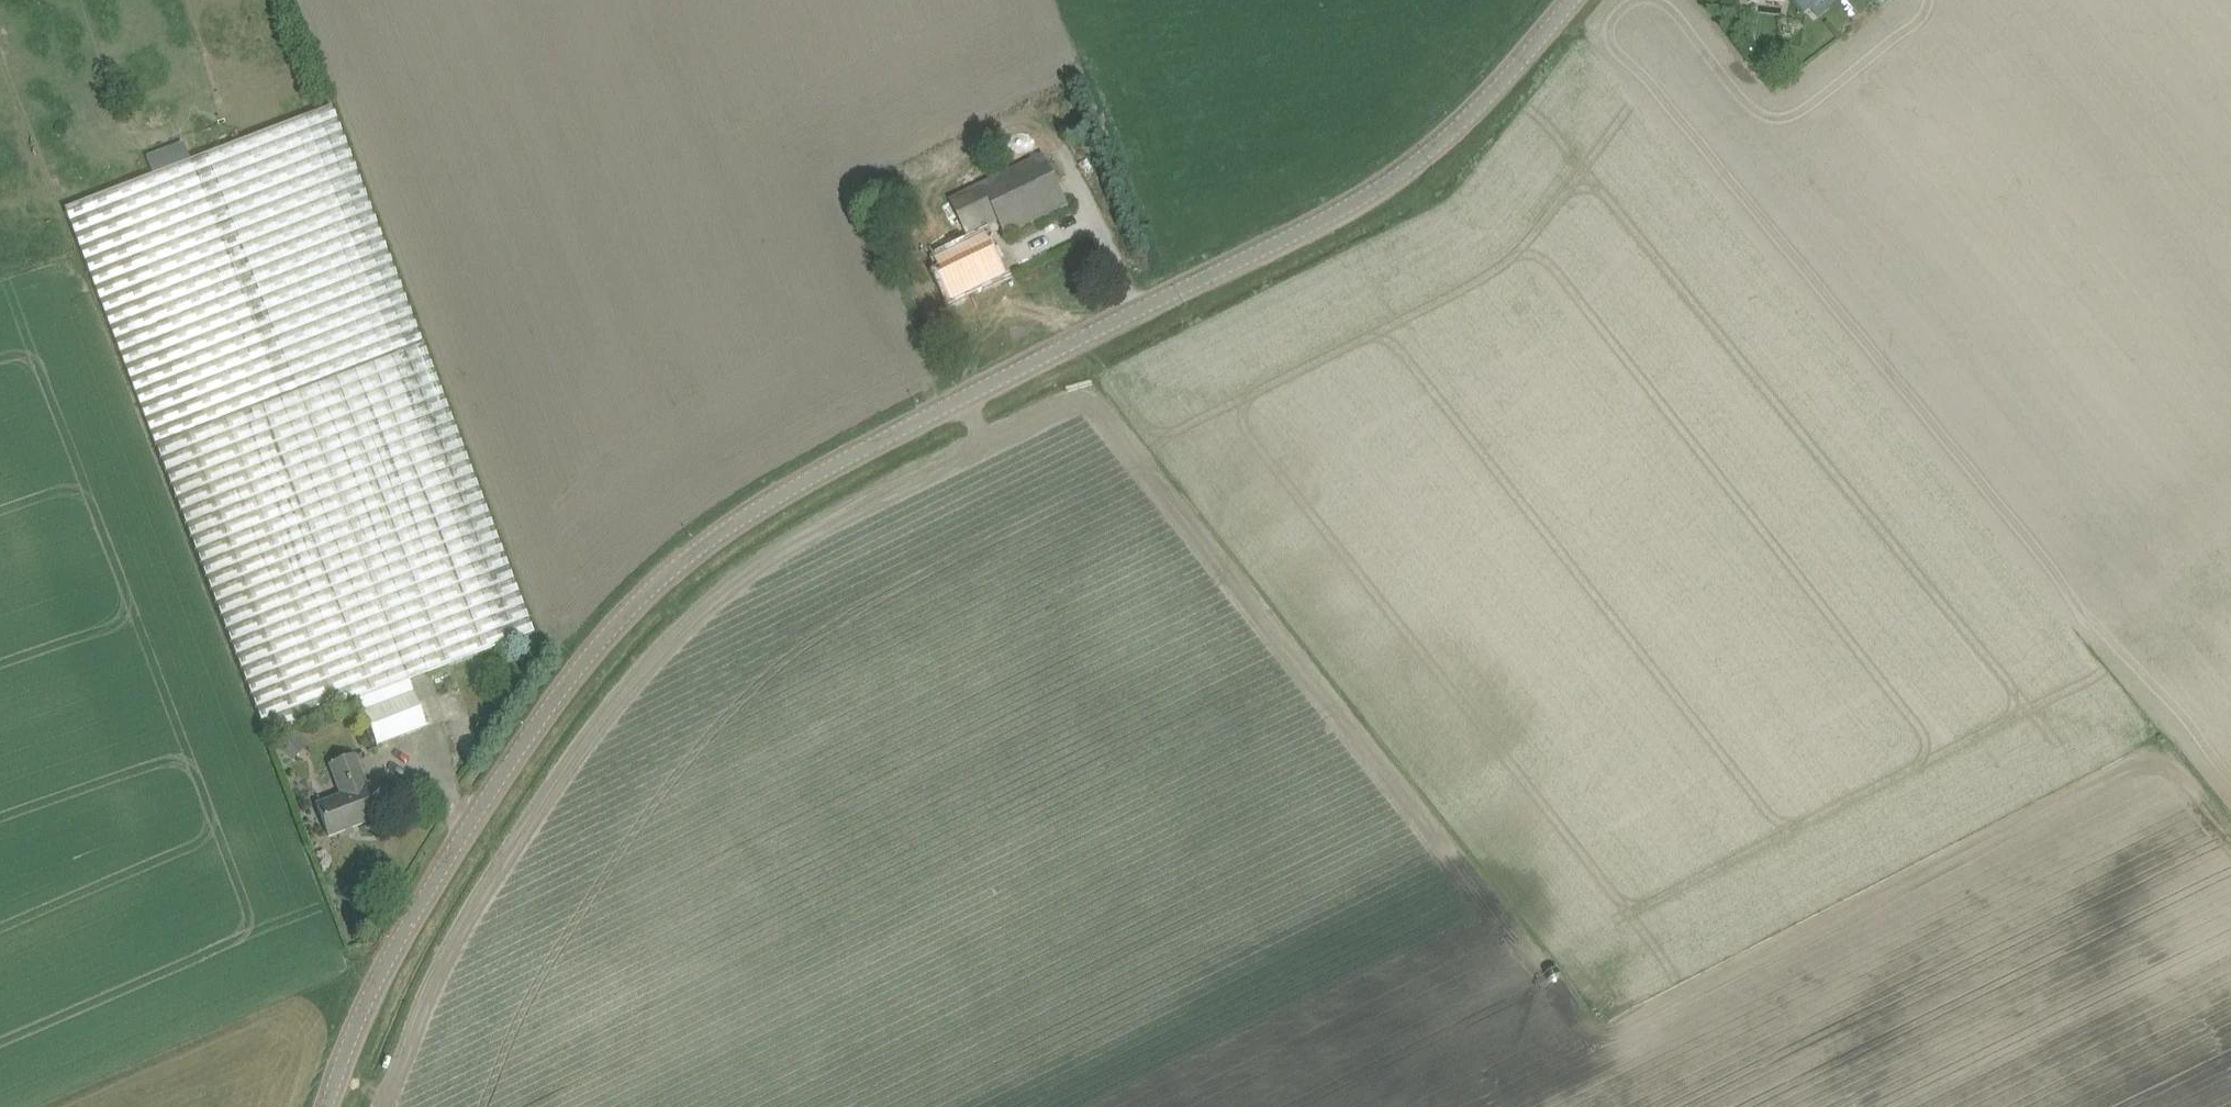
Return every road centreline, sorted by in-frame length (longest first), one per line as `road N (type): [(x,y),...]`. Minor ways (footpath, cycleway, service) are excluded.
road 1 (tertiary): [(326,1106),(364,1006),(533,730),(619,621),(714,536),(882,439),(1313,225),(1416,163),(1479,109),(1573,0)]

